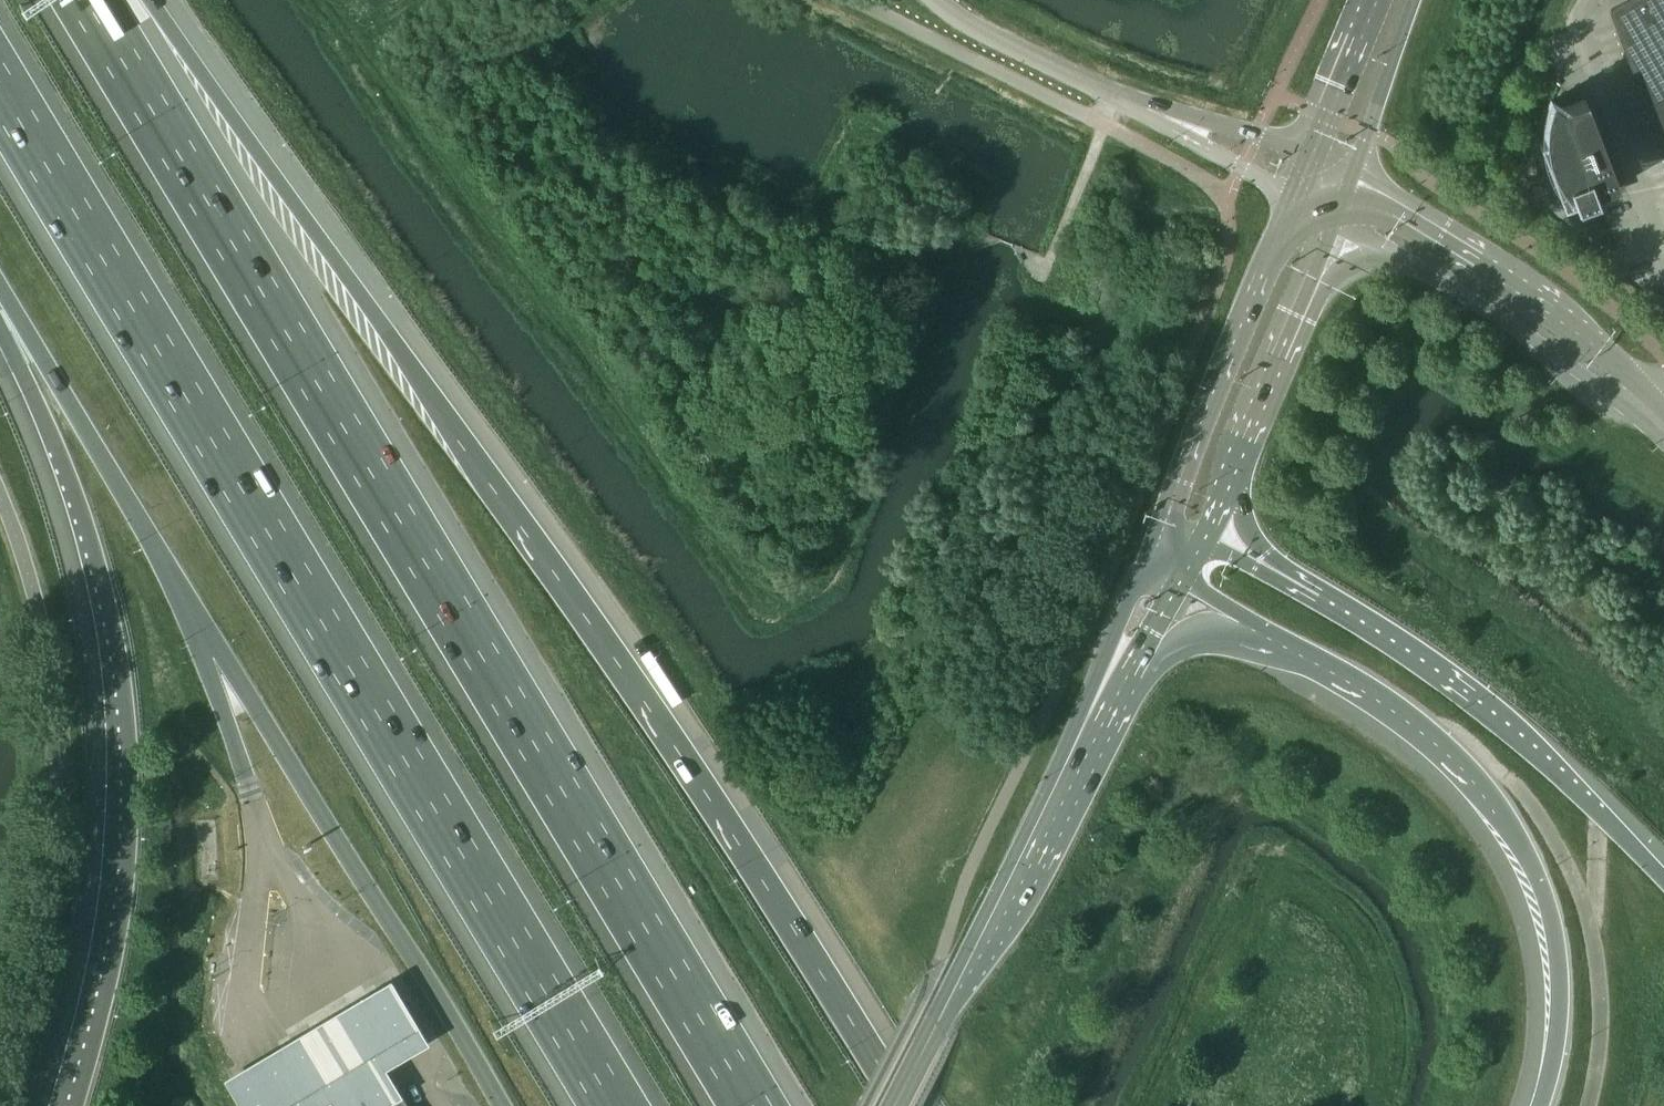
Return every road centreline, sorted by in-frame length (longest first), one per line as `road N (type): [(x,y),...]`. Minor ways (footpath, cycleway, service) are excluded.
road 1 (motorway): [(901,1105),(653,711),(152,0)]
road 2 (motorway): [(761,1105),(96,0)]
road 3 (motorway): [(0,93),(612,1105)]
road 4 (motorway): [(0,330),(87,525),(124,689),(131,780),(119,938),(75,1105)]
road 5 (motorway): [(1242,615),(1383,693),(1430,730),(1492,792),(1516,832),(1544,889),(1559,957),(1557,1027),(1539,1105)]
road 6 (motorway): [(1663,879),(1598,813),(1441,685),(1203,541)]
road 7 (secondary): [(890,1105),(1089,713)]
road 8 (motorway): [(0,290),(208,647)]
road 9 (tertiary): [(1659,419),(1605,348),(1567,318),(1346,184)]
road 10 (secondary): [(1294,196),(1155,552)]
road 11 (tertiary): [(1337,219),(1453,284),(1659,419)]
road 12 (secondary): [(1203,541),(1337,219)]
road 13 (unclassified): [(1118,96),(976,31),(935,0)]
road 14 (secondary): [(1346,184),(1414,0)]
road 15 (secondary): [(1155,552),(1115,631),(1089,713)]
road 16 (secondary): [(1376,0),(1310,160)]
road 17 (track): [(1104,125),(1041,278)]
road 18 (unclassified): [(1310,160),(1256,134),(1155,113)]
road 19 (unclassified): [(1155,113),(1294,196)]

